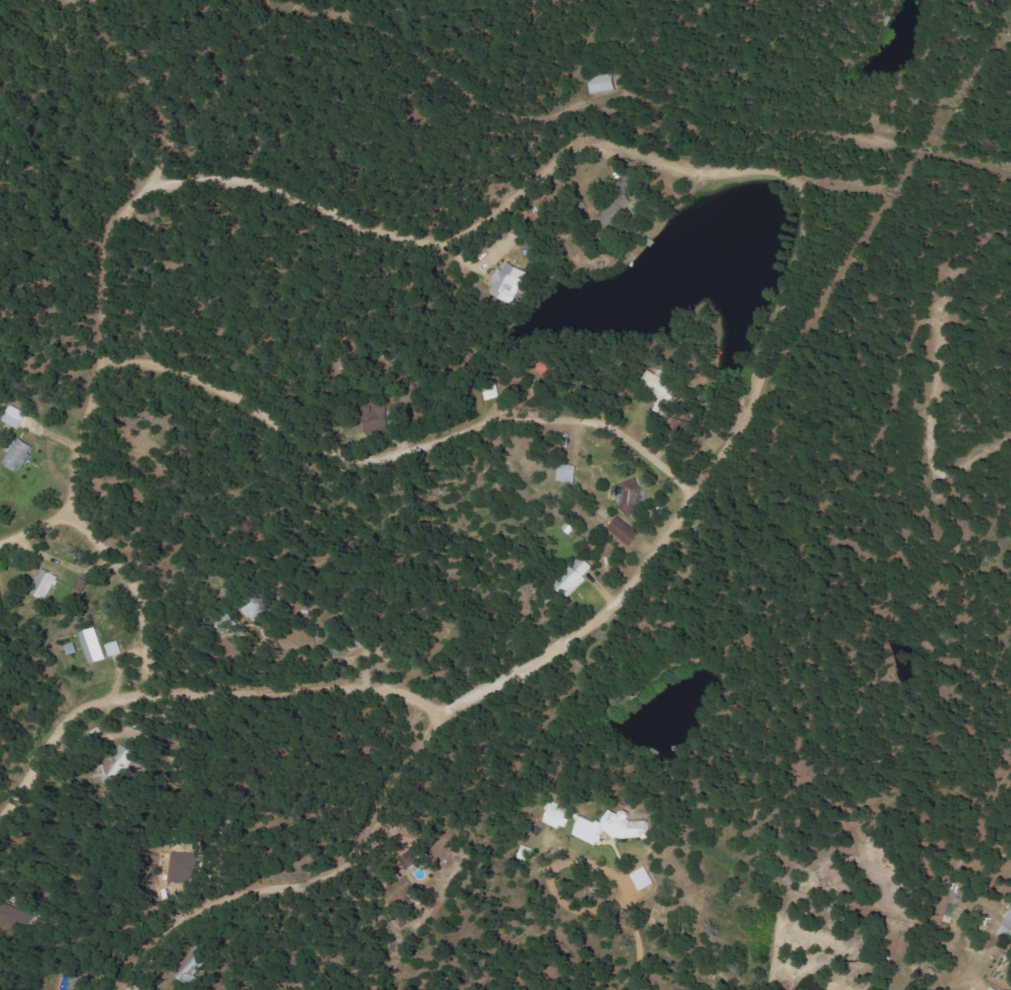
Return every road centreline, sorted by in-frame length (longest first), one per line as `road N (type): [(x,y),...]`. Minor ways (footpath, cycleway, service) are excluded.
road 1 (residential): [(124,989),(186,903),(343,862),(408,770),(438,711),(622,598),(749,404),(799,273),(815,195),(812,177),(785,167),(680,162),(611,131),(571,134),(516,188),(445,234),(413,232),(240,176),(162,177)]
road 2 (residential): [(692,488),(654,453),(584,417),(507,418),(360,456),(301,437),(190,368),(101,354)]
road 3 (residential): [(438,711),(381,684),(347,679),(165,682),(66,721),(0,811)]
road 4 (residential): [(162,177),(123,206),(112,233),(103,346),(71,501),(0,540)]
road 5 (residential): [(71,501),(145,605),(151,686)]
road 6 (residential): [(110,0),(162,177)]

